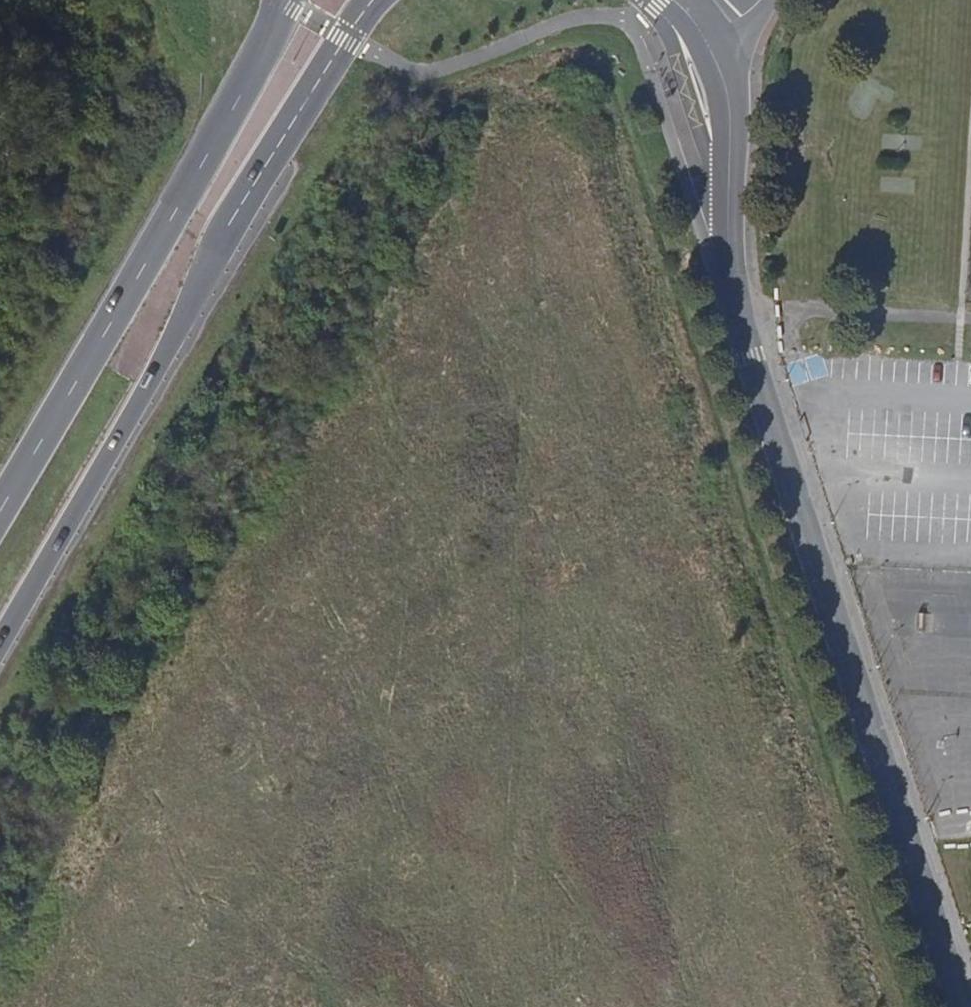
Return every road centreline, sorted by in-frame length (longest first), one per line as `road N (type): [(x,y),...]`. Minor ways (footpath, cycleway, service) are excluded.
road 1 (unclassified): [(954,1006),(730,301),(725,119),(708,46)]
road 2 (primary): [(0,642),(197,295),(239,189),(363,0)]
road 3 (primary): [(281,0),(0,504)]

